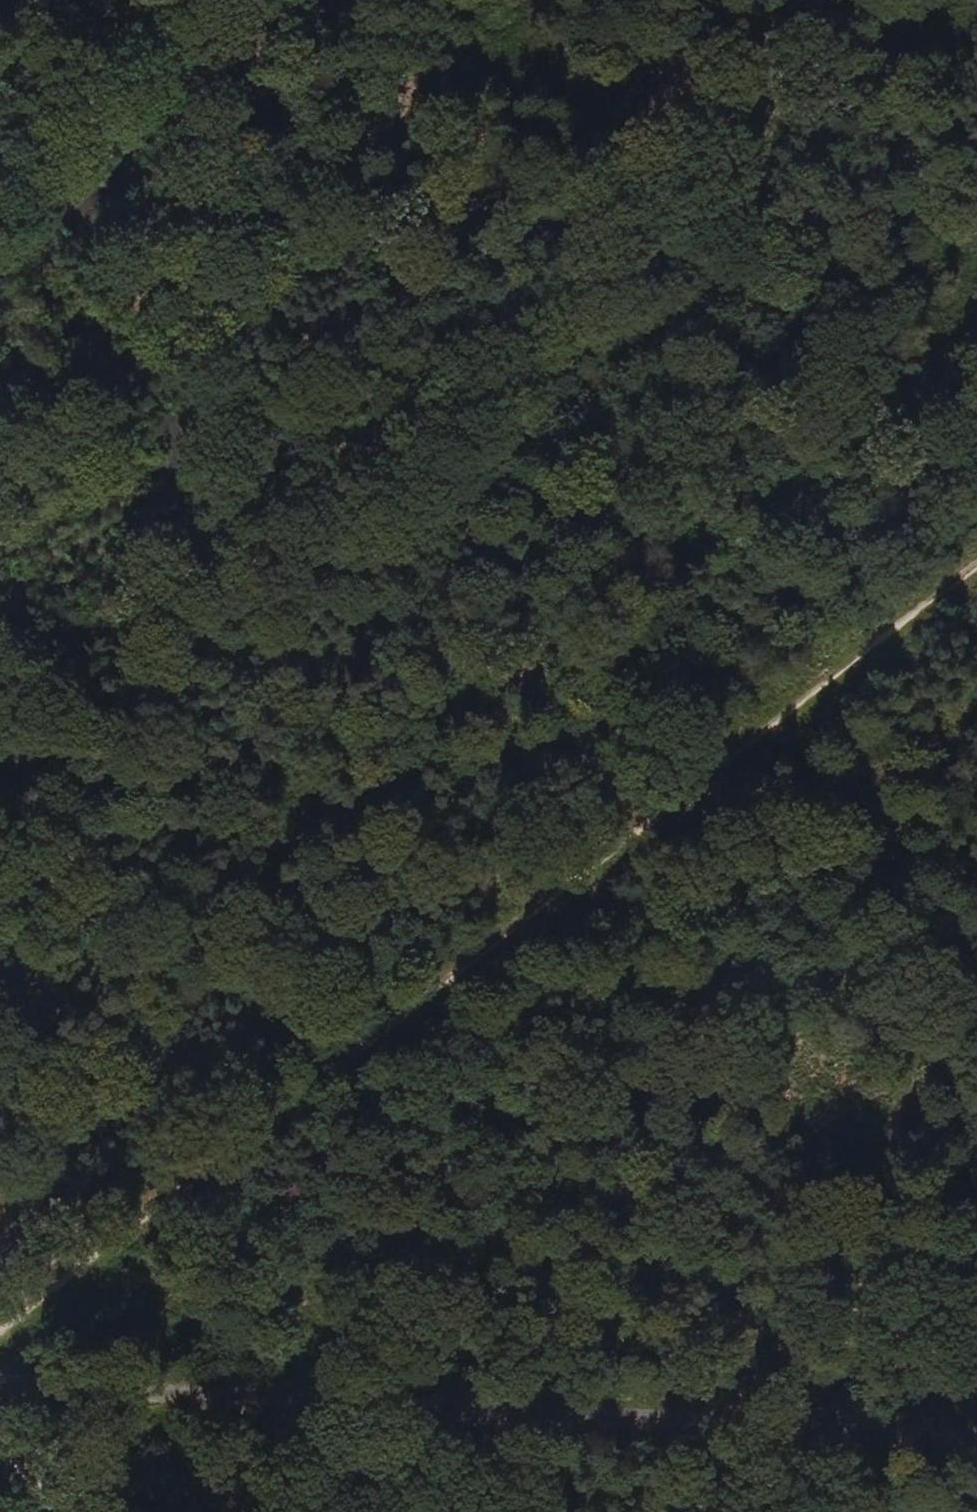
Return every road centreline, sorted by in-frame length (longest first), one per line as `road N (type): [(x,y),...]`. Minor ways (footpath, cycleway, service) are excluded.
road 1 (track): [(976,572),(0,1345)]
road 2 (unclassified): [(0,1398),(976,1443)]

